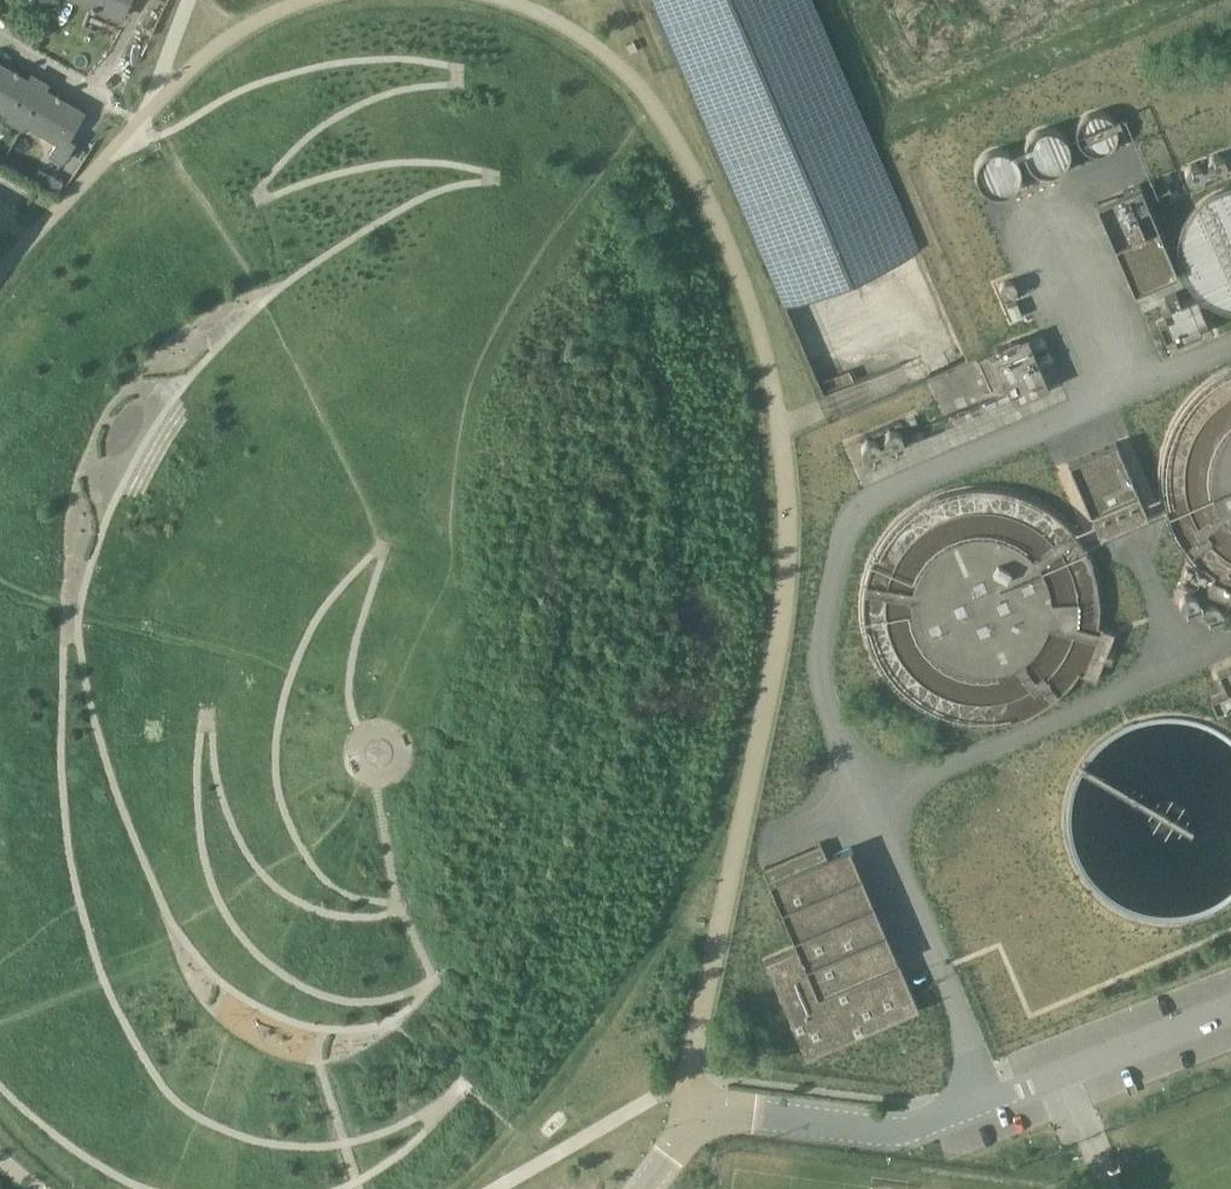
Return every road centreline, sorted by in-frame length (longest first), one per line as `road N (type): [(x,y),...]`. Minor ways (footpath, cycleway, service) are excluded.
road 1 (unclassified): [(650,1188),(700,1103),(987,1136),(1230,1036)]

